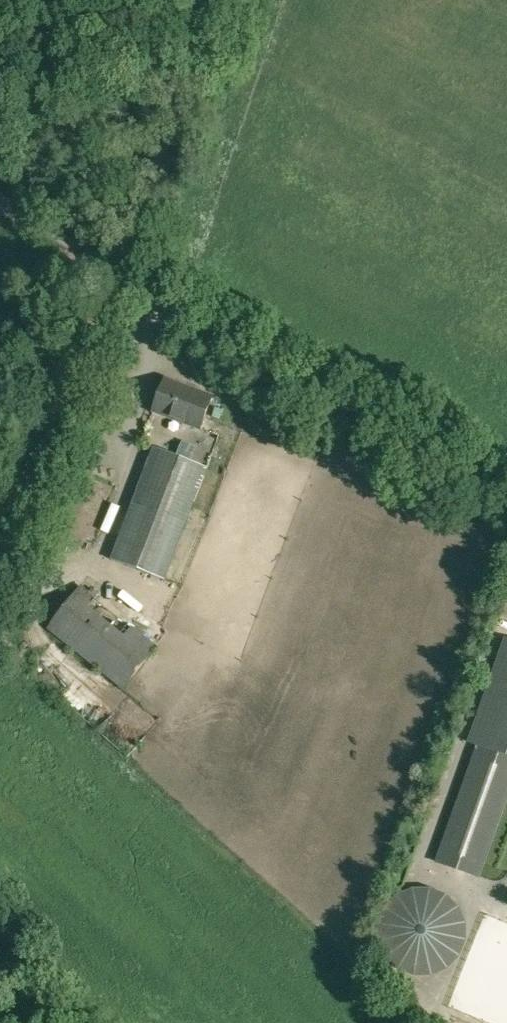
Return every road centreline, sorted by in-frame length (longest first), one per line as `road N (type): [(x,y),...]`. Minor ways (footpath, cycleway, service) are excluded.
road 1 (unclassified): [(506,501),(117,277)]
road 2 (unclassified): [(0,585),(117,277)]
road 3 (unclassified): [(117,277),(211,0)]
road 4 (unclassified): [(117,277),(0,205)]

